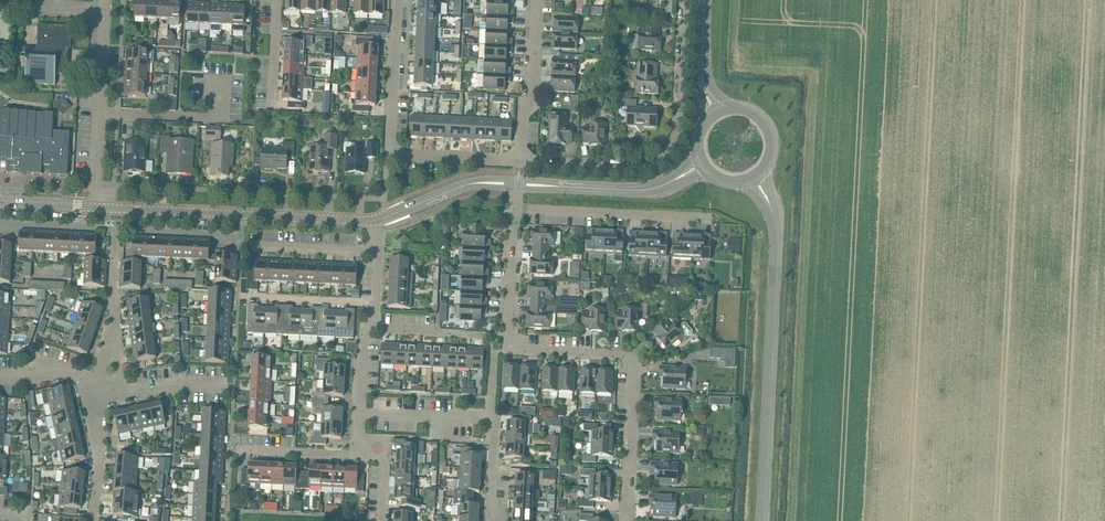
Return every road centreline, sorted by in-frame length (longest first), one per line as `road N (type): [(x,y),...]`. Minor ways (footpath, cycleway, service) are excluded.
road 1 (residential): [(625,520),(633,365),(621,356),(510,350),(516,209)]
road 2 (tertiary): [(762,520),(776,235),(770,204)]
road 3 (residential): [(520,163),(639,168),(664,158),(677,130),(683,0)]
road 4 (residential): [(520,163),(390,156),(401,0)]
road 5 (tertiary): [(94,208),(378,220)]
road 6 (residential): [(94,208),(104,10)]
road 7 (residential): [(516,209),(709,220)]
road 8 (residential): [(520,163),(541,0)]
road 9 (tertiary): [(519,185),(640,191),(675,180)]
road 10 (tertiary): [(378,220),(471,185),(519,185)]
road 11 (residential): [(238,296),(375,302)]
road 12 (residential): [(360,412),(493,419)]
road 13 (residential): [(370,454),(239,450)]
road 14 (residential): [(93,520),(103,395)]
road 15 (residential): [(103,395),(227,386)]
road 16 (residential): [(257,247),(378,254)]

